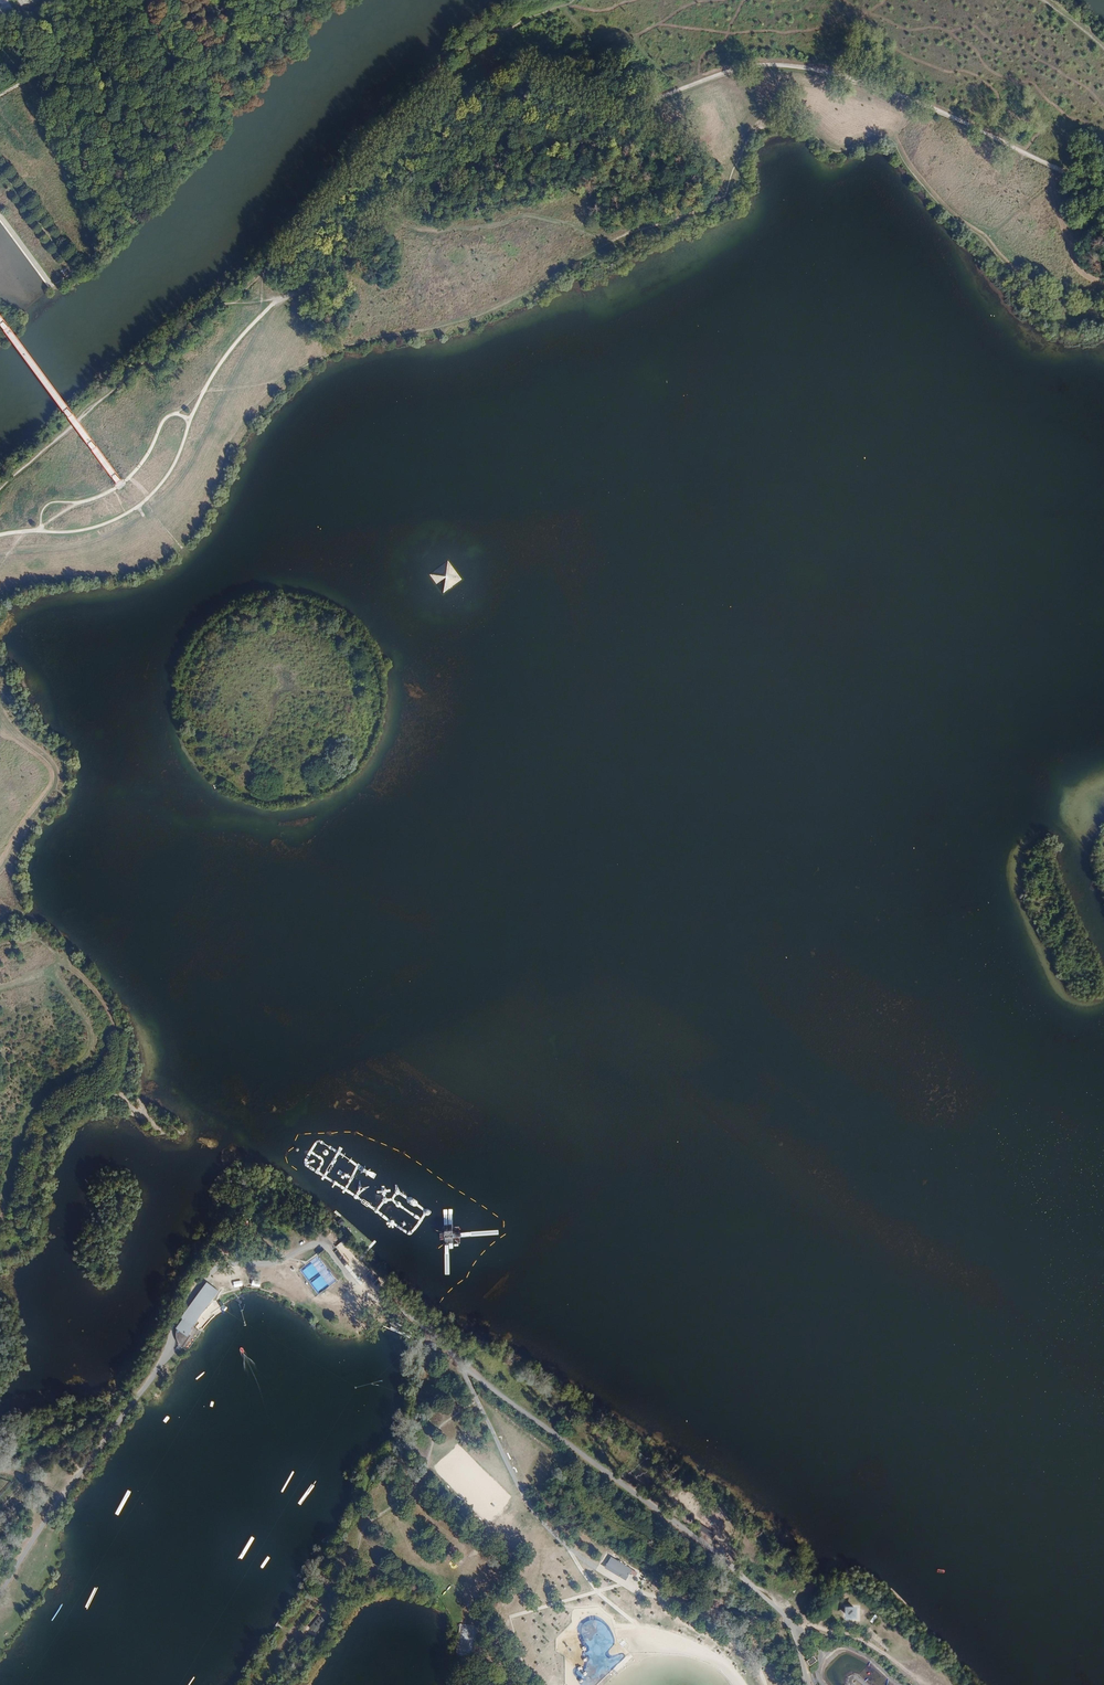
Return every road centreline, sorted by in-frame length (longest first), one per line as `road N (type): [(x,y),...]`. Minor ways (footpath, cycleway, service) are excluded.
road 1 (track): [(0,487),(198,313),(312,284),(432,181),(478,157),(728,71),(791,66),(861,82),(1103,193)]

